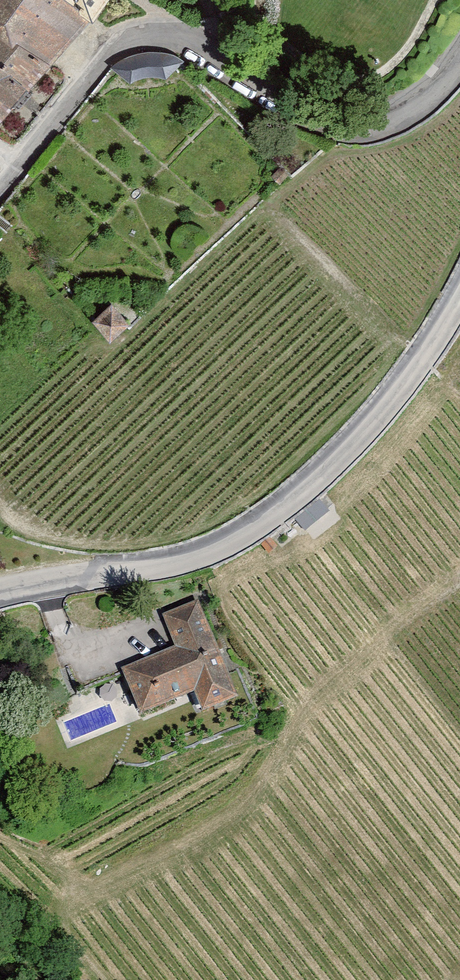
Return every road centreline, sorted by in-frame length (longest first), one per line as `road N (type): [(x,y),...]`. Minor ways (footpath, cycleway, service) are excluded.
road 1 (residential): [(0,183),(112,49),(130,41),(196,43),(318,117),(367,132),(439,96),(459,63)]
road 2 (tertiary): [(0,592),(135,570),(233,541),(348,455),(459,300)]

